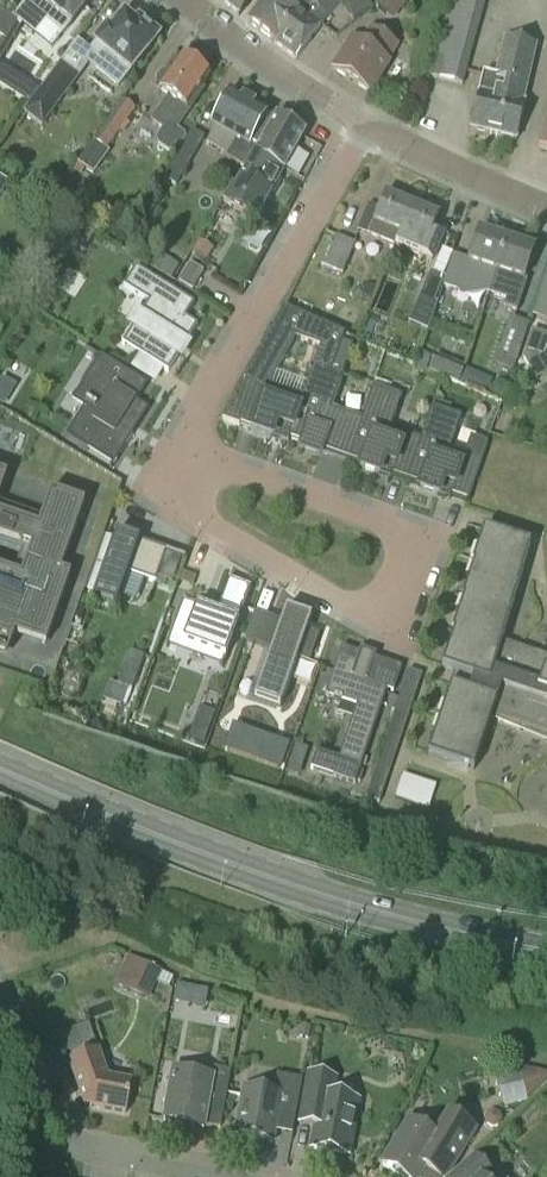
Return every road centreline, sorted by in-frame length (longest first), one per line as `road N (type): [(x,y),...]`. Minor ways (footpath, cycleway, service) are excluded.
road 1 (primary): [(546,954),(259,878),(0,769)]
road 2 (residential): [(546,209),(364,131),(202,416),(187,457)]
road 3 (residential): [(187,457),(176,495),(212,524),(371,616),(388,613),(418,535),(391,525)]
road 4 (residential): [(228,1176),(72,1146),(45,1120),(0,996)]
road 5 (residential): [(391,525),(187,457)]
road 6 (residential): [(329,106),(261,65),(187,0)]

